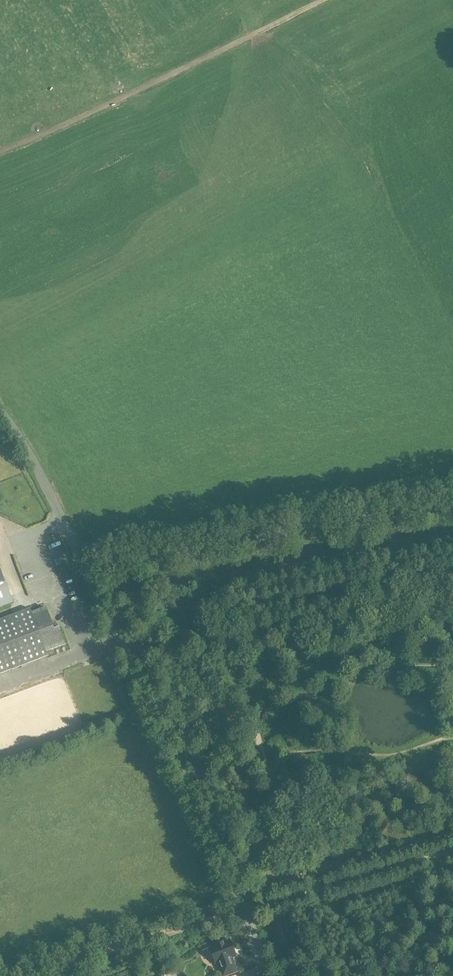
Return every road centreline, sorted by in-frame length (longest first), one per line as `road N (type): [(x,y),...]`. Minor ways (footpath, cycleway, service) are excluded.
road 1 (track): [(8,975),(452,851)]
road 2 (unclassified): [(271,975),(86,568)]
road 3 (unclassified): [(86,568),(452,503)]
road 4 (track): [(0,152),(320,0)]
road 5 (unclassified): [(86,568),(0,411)]

